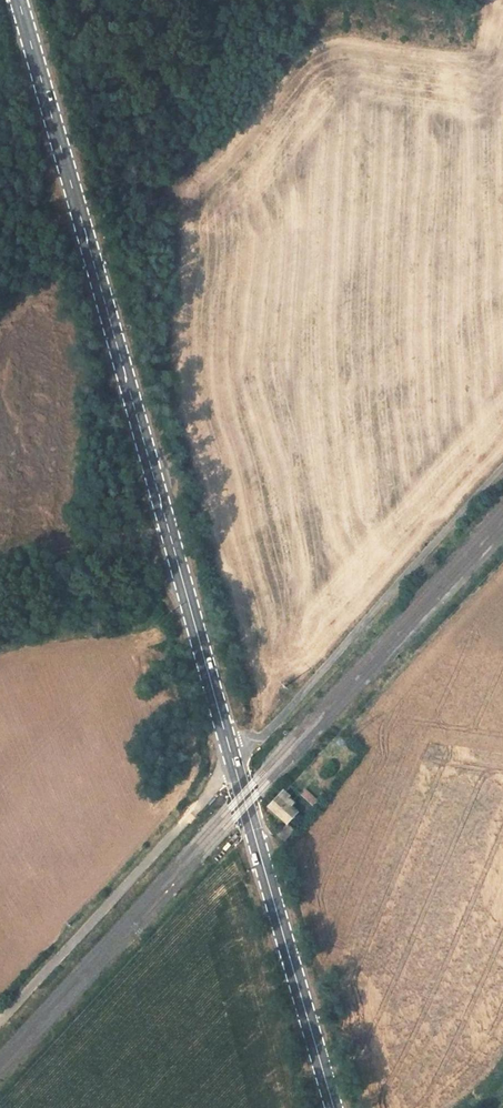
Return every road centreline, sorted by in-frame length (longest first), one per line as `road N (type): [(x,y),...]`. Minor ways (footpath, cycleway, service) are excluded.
road 1 (secondary): [(25,0),(237,753)]
road 2 (unclassified): [(237,753),(270,732),(502,470)]
road 3 (secondary): [(237,753),(335,1107)]
road 4 (unclassified): [(237,753),(0,1023)]
road 5 (track): [(0,570),(170,519)]

